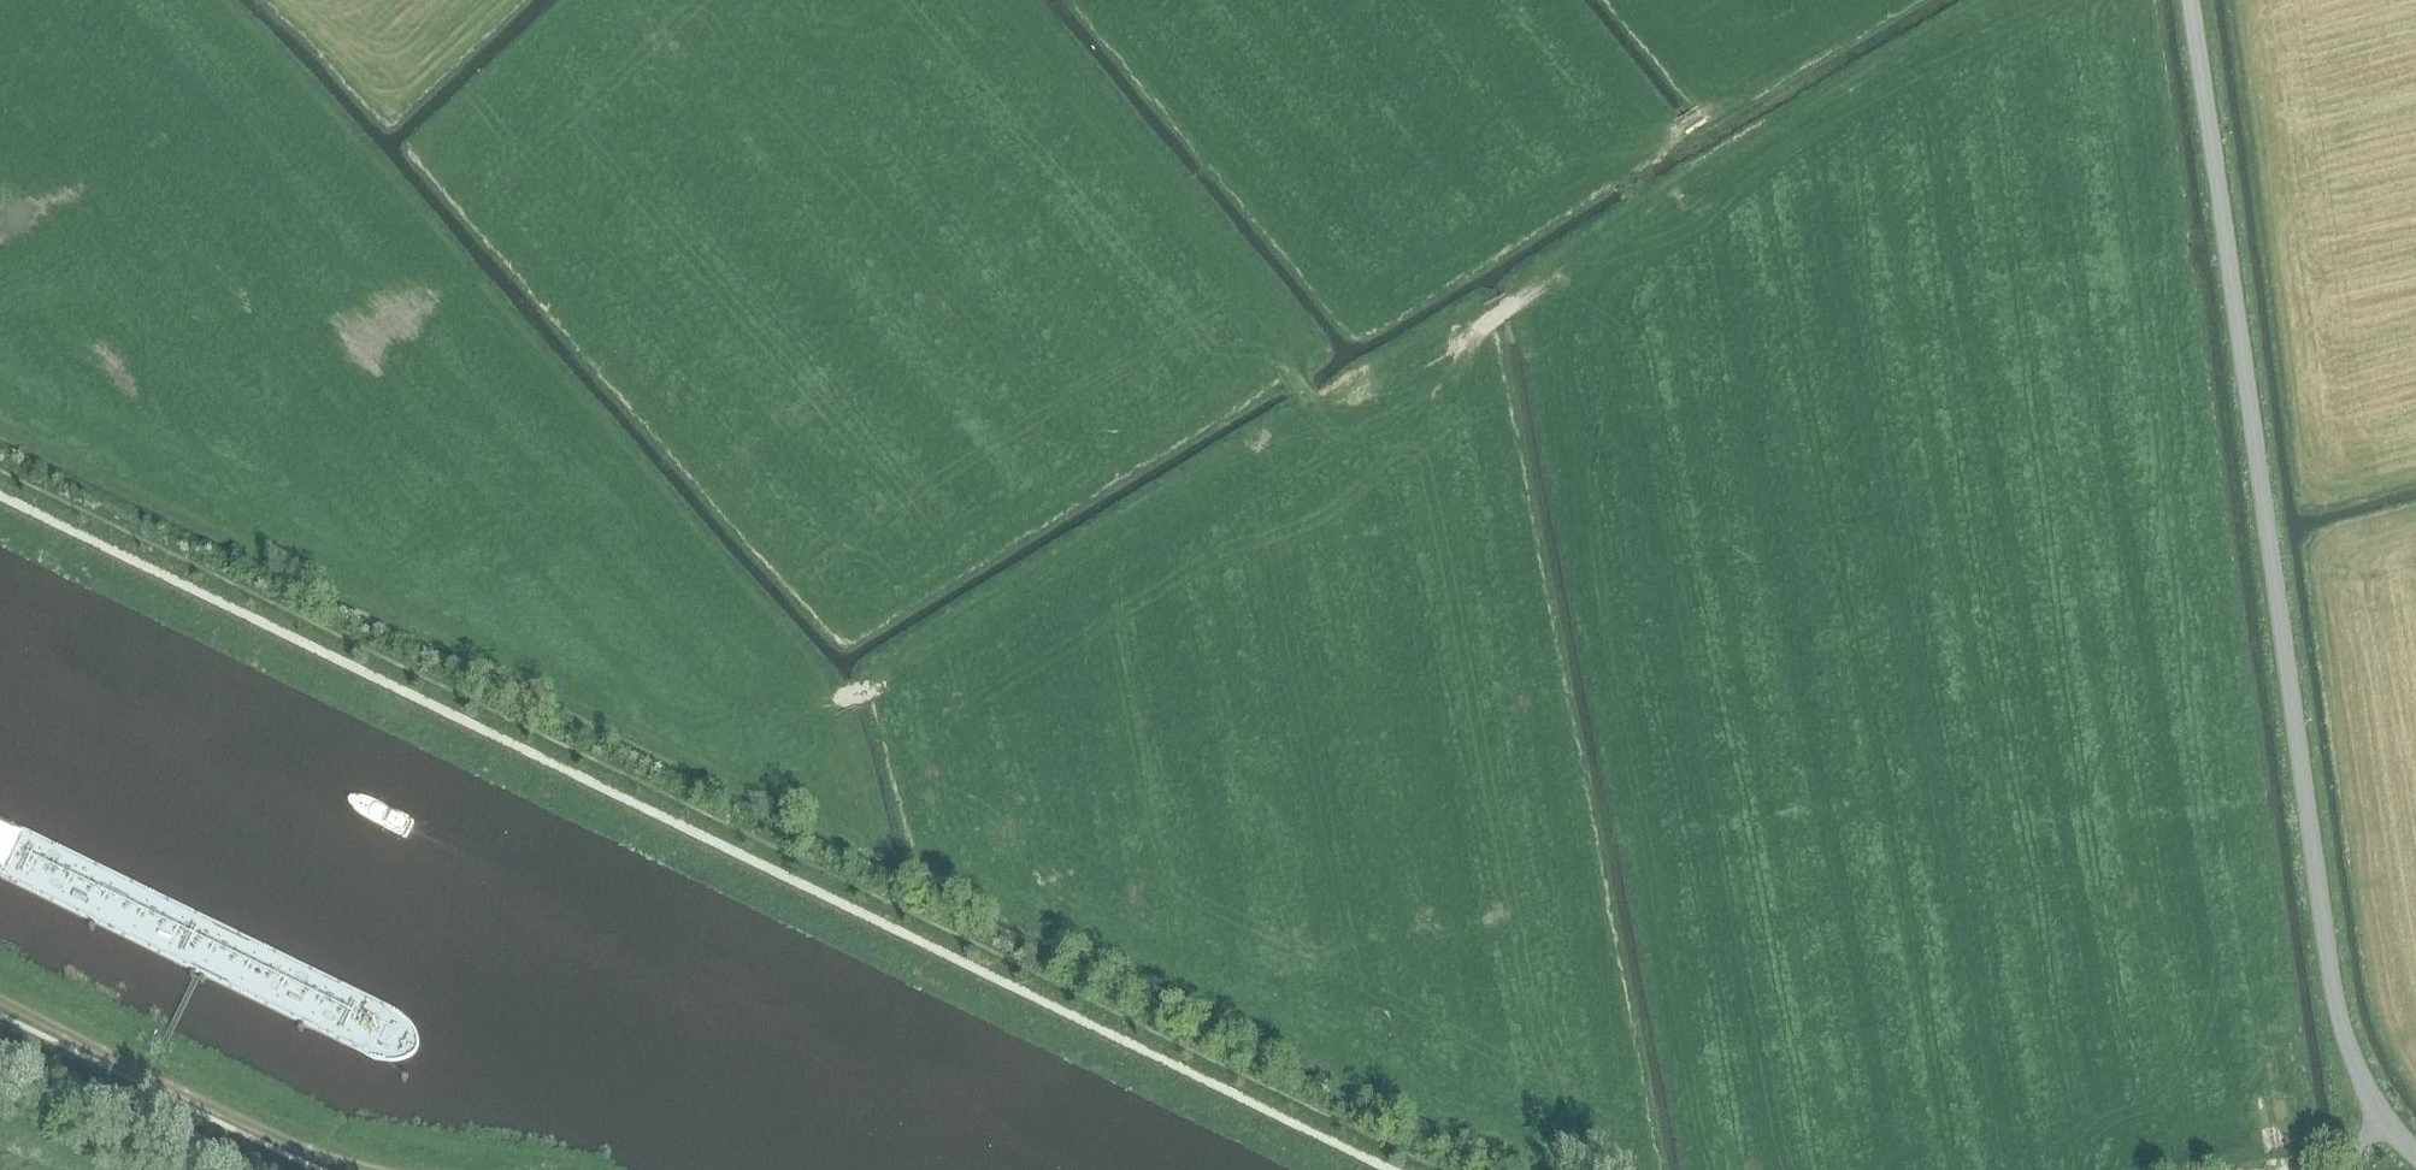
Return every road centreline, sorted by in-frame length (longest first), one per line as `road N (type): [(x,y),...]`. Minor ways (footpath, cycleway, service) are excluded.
road 1 (unclassified): [(2415,1156),(2358,1071),(2325,935),(2190,0)]
road 2 (track): [(0,1002),(292,1145),(364,1169)]

